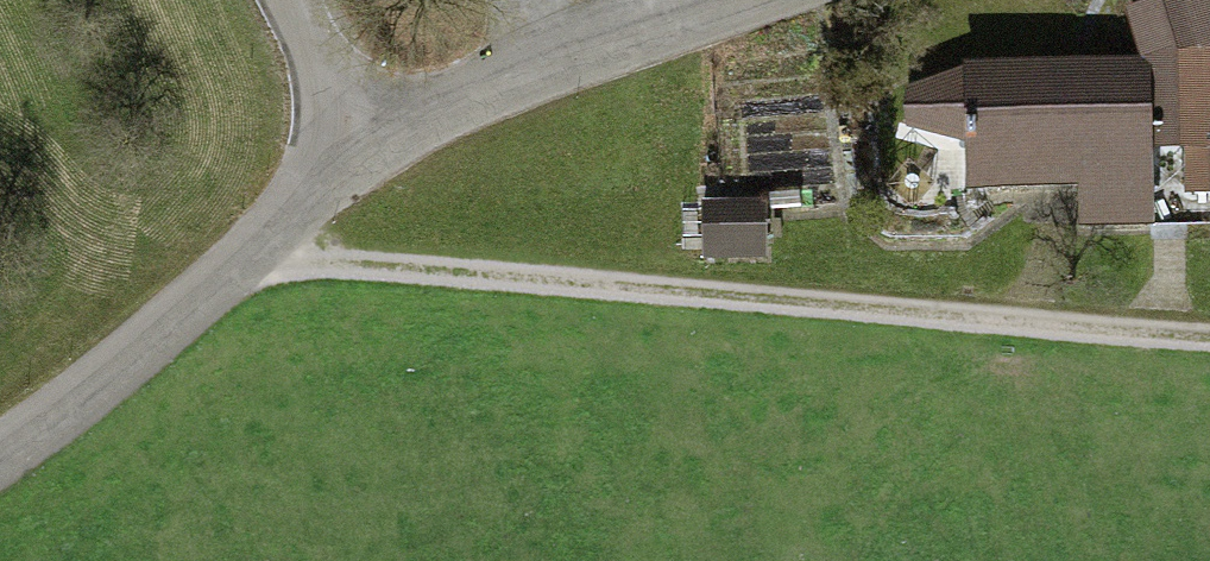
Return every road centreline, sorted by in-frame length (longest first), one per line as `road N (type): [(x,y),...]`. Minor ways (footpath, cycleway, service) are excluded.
road 1 (track): [(229,269),(340,269),(1209,339)]
road 2 (residential): [(0,458),(369,143)]
road 3 (residential): [(369,143),(771,0)]
road 4 (residential): [(369,143),(299,0)]

